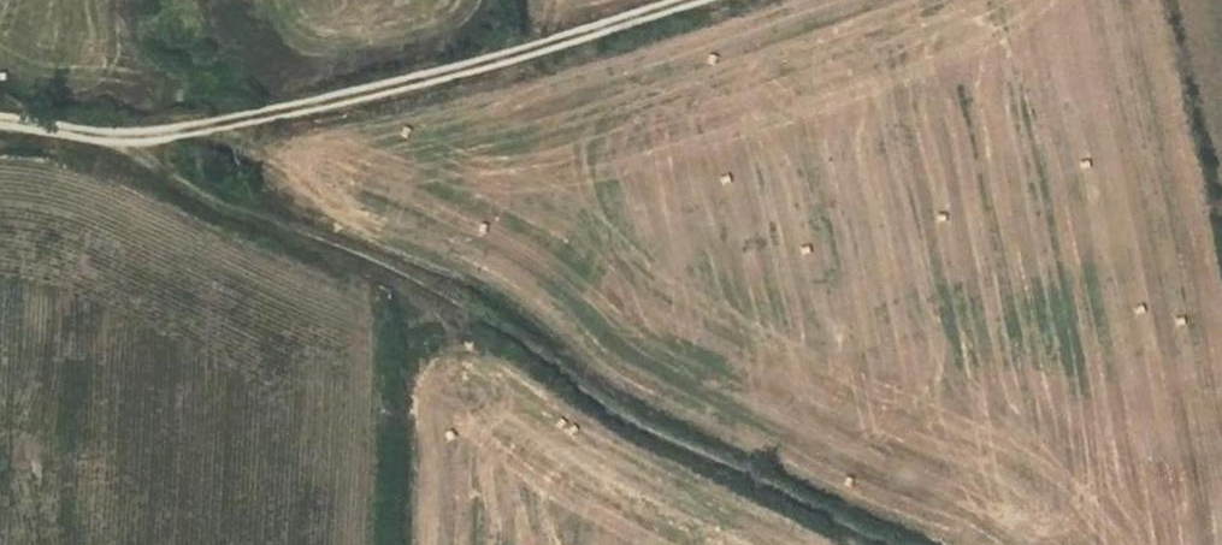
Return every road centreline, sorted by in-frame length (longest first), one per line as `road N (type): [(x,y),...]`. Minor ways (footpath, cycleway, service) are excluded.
road 1 (track): [(871,544),(638,435),(477,313),(371,257),(246,213),(134,142)]
road 2 (track): [(134,142),(279,120),(405,89),(704,0)]
road 3 (track): [(6,122),(134,142)]

